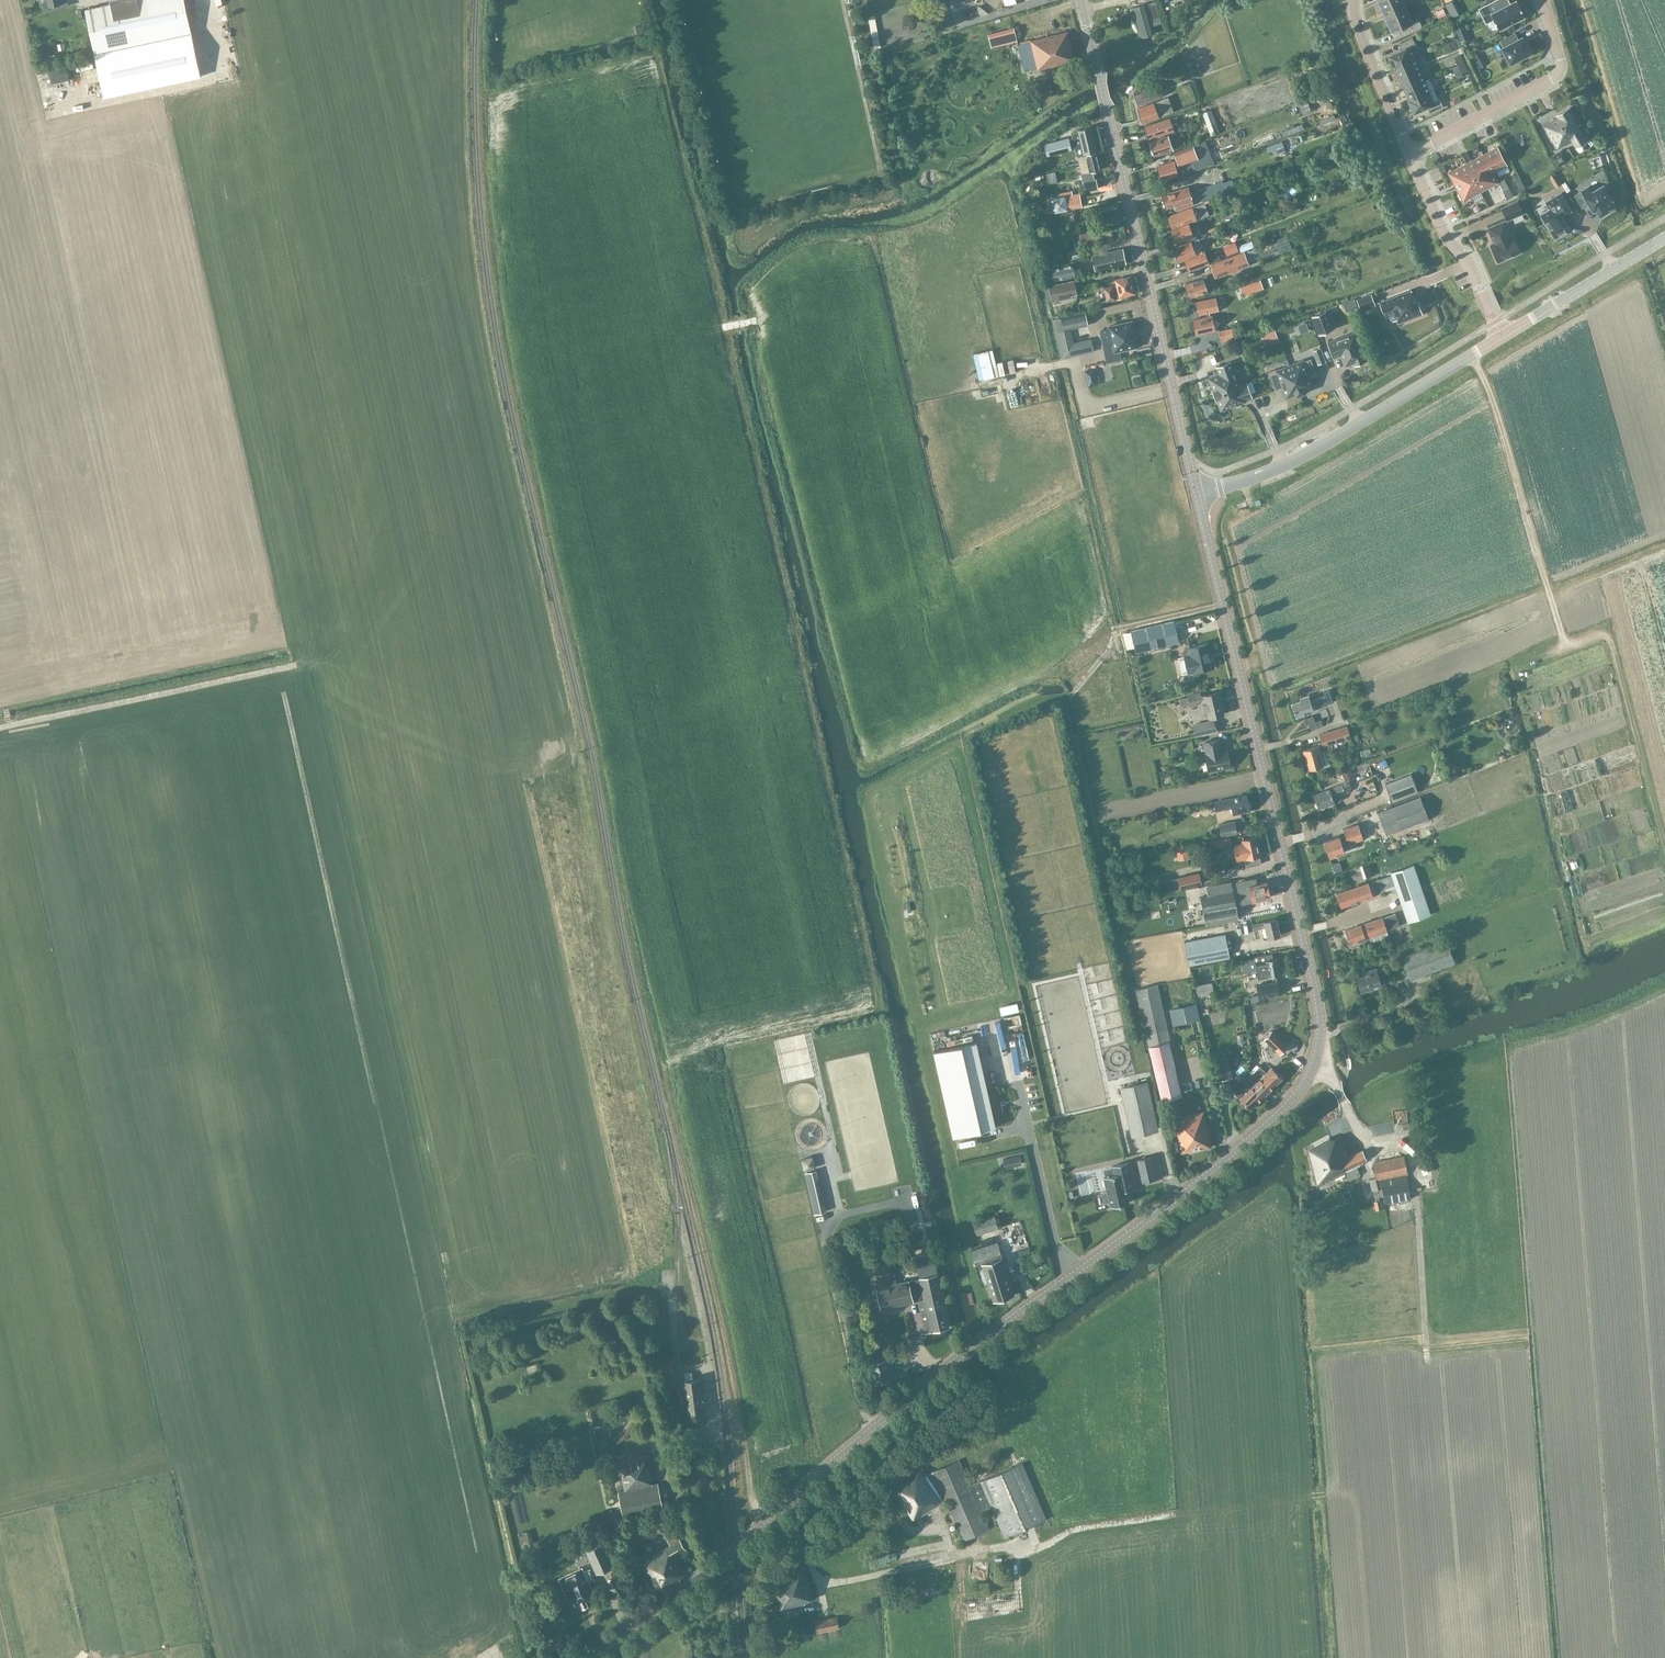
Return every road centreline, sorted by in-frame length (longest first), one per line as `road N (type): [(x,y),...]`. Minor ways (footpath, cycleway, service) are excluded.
road 1 (tertiary): [(588,1657),(735,1546),(960,1355),(1177,1199),(1306,1082),(1321,1036),(1318,1004),(1198,494)]
road 2 (track): [(1664,848),(1609,640),(1563,637),(1490,390),(1471,355)]
road 3 (tertiary): [(1198,494),(1081,0)]
road 4 (track): [(765,1520),(750,1489),(737,1382),(668,1076),(671,1058),(700,1049)]
road 5 (tertiary): [(1198,494),(1294,462),(1501,337)]
road 6 (residential): [(1409,158),(1553,82),(1560,64),(1541,0)]
road 7 (track): [(1224,603),(1116,631),(1070,696)]
road 8 (tertiary): [(1501,337),(1664,239)]
road 9 (residential): [(1495,322),(1409,158)]
road 10 (track): [(934,1564),(820,1583),(793,1536)]
road 11 (residential): [(1409,158),(1353,0)]

